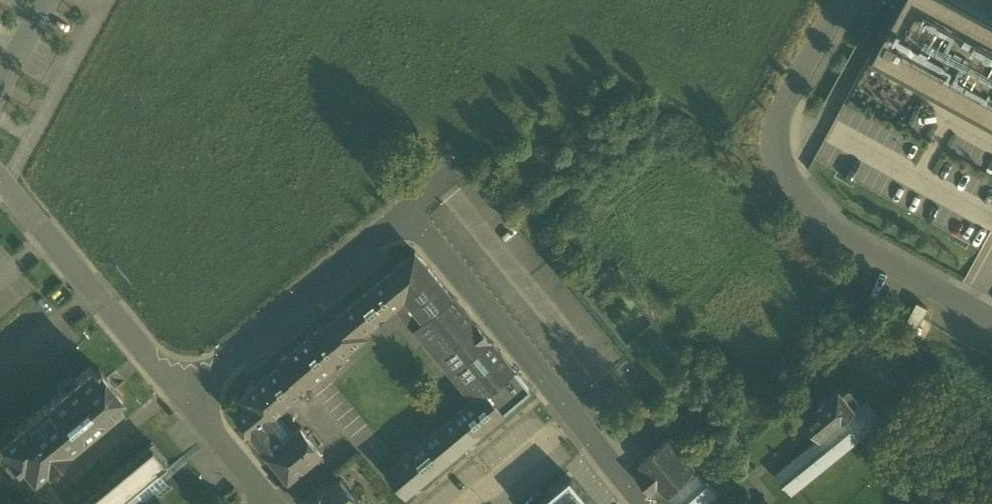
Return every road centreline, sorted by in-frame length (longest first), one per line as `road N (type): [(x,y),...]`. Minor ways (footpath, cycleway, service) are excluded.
road 1 (residential): [(187,397),(390,225),(412,219),(430,231),(647,503)]
road 2 (unclassified): [(839,0),(773,125),(775,161),(837,233),(991,314)]
road 3 (residential): [(0,177),(187,397)]
road 4 (residential): [(187,397),(265,503)]

